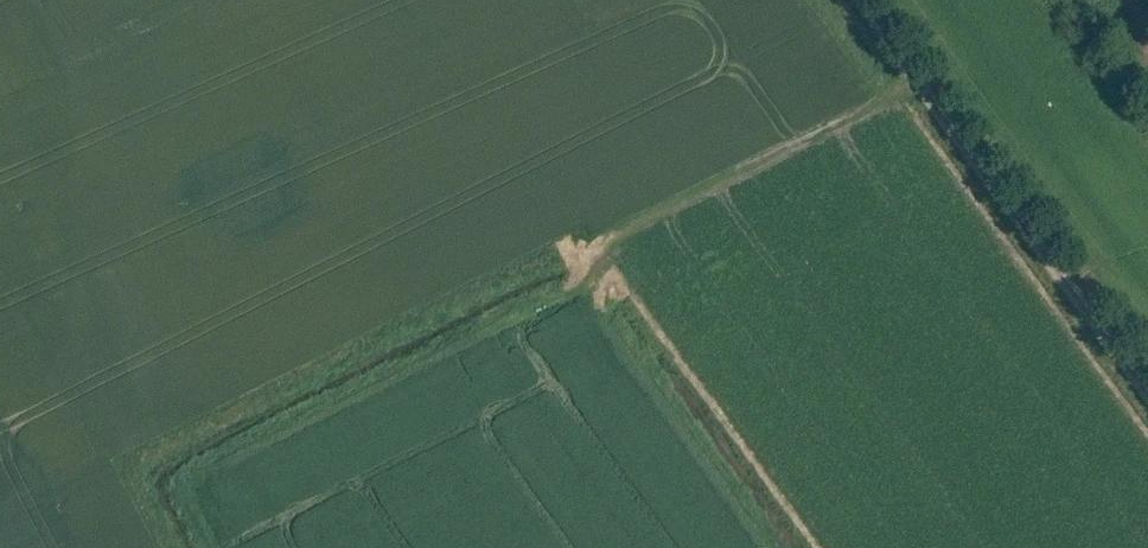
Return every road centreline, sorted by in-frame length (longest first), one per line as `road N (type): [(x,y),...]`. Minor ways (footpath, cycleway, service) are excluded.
road 1 (track): [(858,0),(1147,396)]

